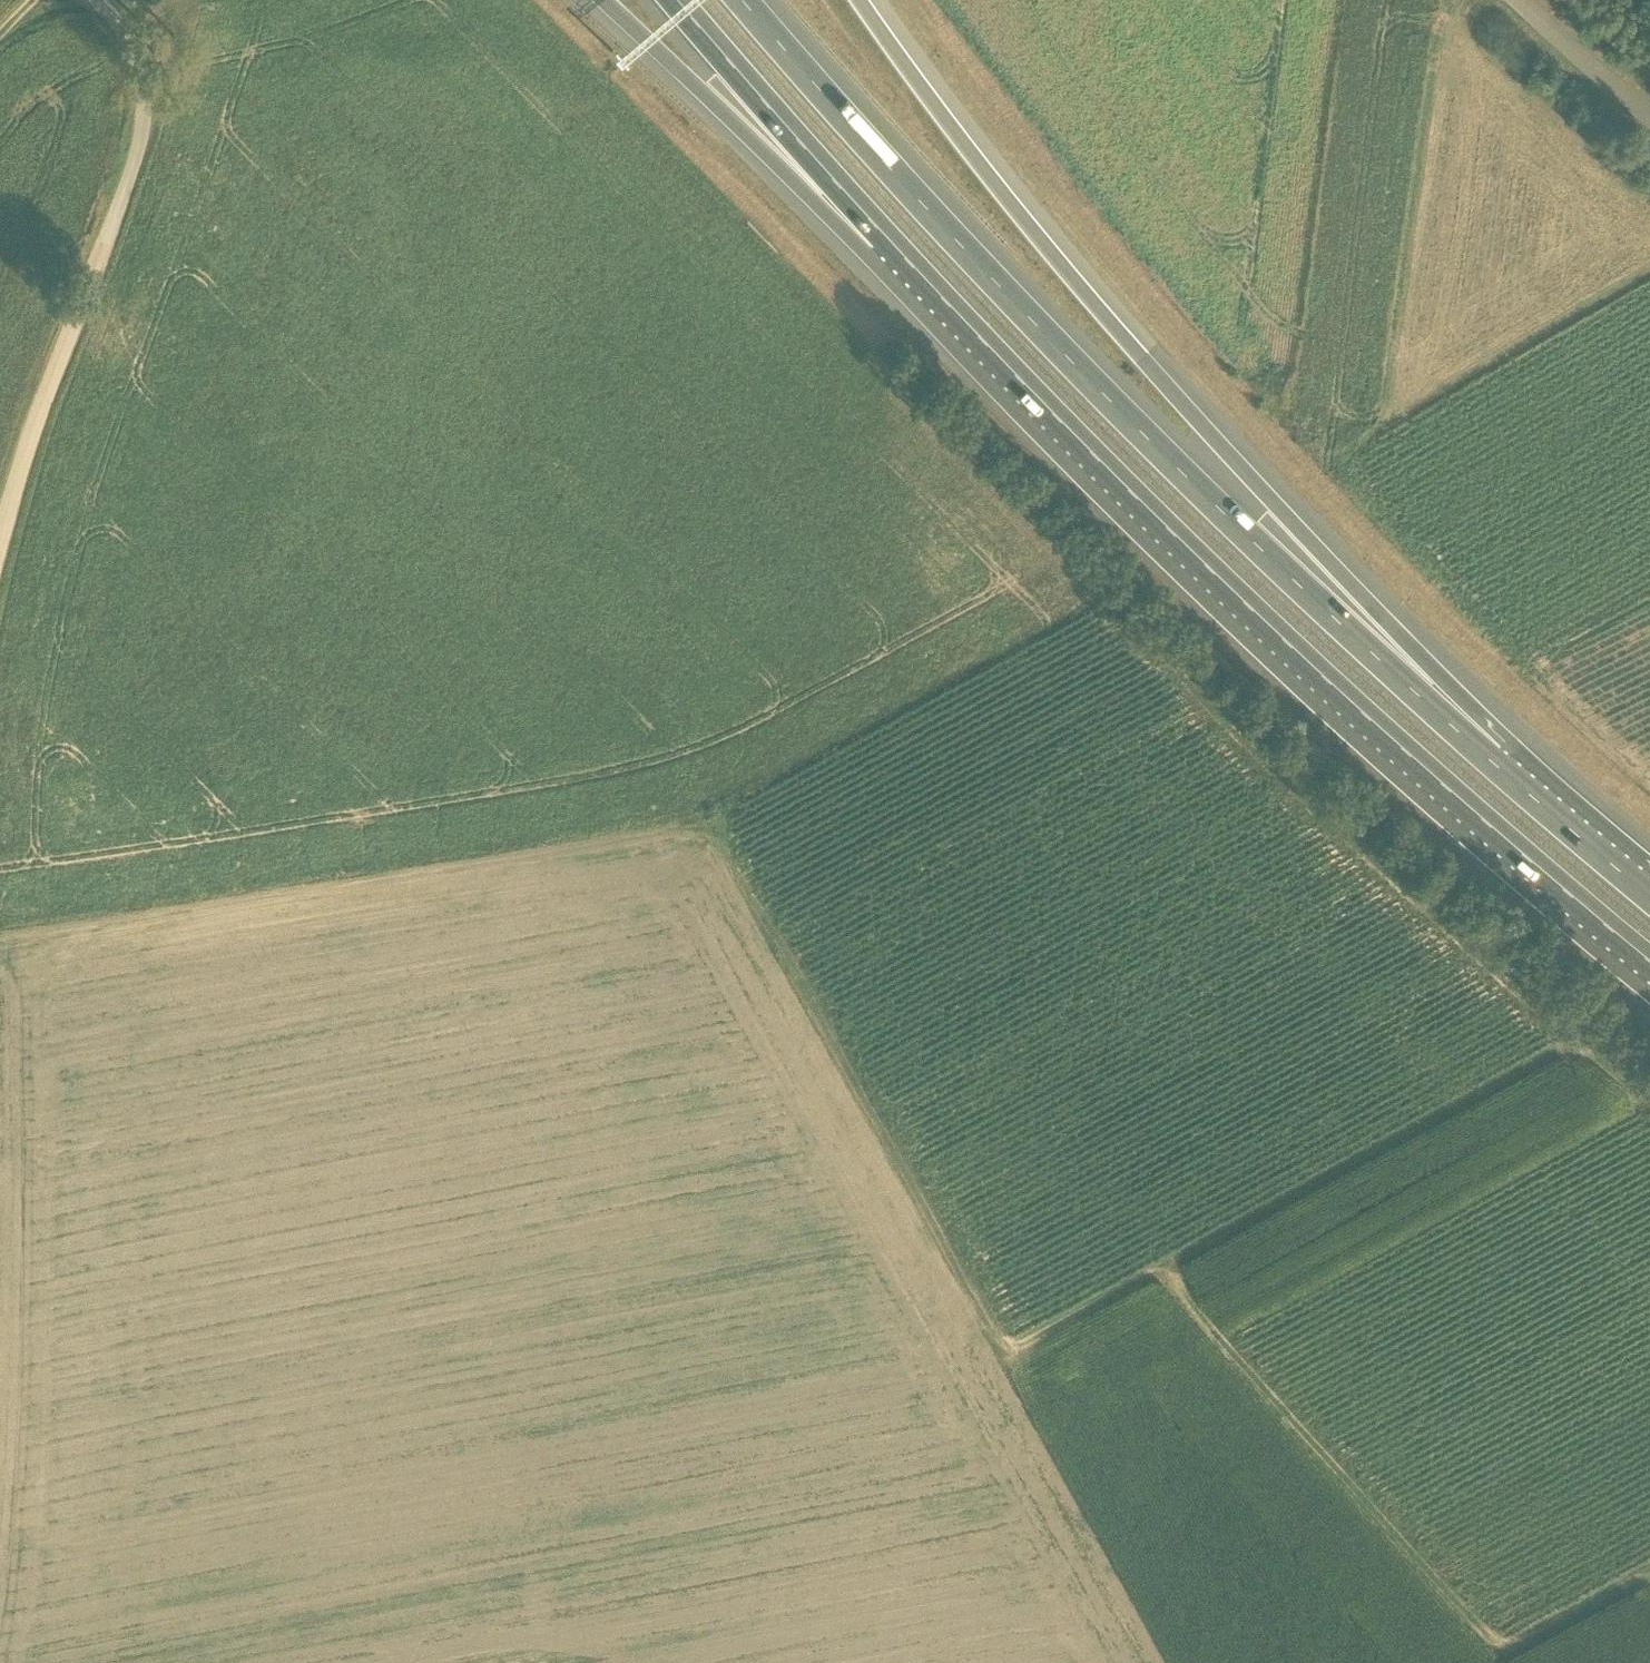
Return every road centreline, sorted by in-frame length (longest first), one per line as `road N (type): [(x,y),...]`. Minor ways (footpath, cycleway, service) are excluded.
road 1 (motorway): [(1489,762),(1207,501),(932,216),(743,0)]
road 2 (motorway): [(1489,762),(1378,615),(1085,308),(865,0)]
road 3 (motorway): [(978,346),(1371,729),(1649,969)]
road 4 (motorway): [(595,0),(978,346)]
road 5 (motorway): [(673,0),(978,346)]
road 6 (unclassified): [(90,275),(147,124),(136,48),(98,0)]
road 7 (track): [(0,539),(31,429),(90,275)]
road 8 (motorway): [(1649,897),(1489,762)]
road 9 (unclassified): [(1649,112),(1521,0)]

